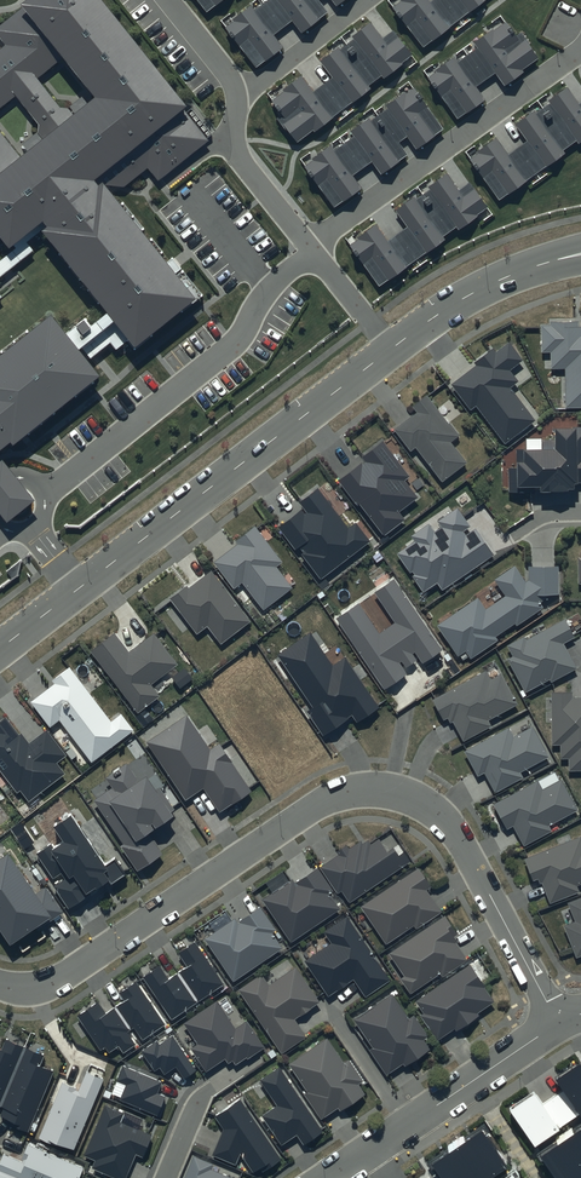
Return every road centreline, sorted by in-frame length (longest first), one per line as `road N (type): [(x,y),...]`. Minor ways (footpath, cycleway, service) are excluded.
road 1 (residential): [(0,984),(51,983),(322,802),(381,788),(431,808),(455,831),(559,1024)]
road 2 (residential): [(580,252),(516,271),(436,317),(0,651)]
road 3 (residential): [(559,1024),(326,1177)]

